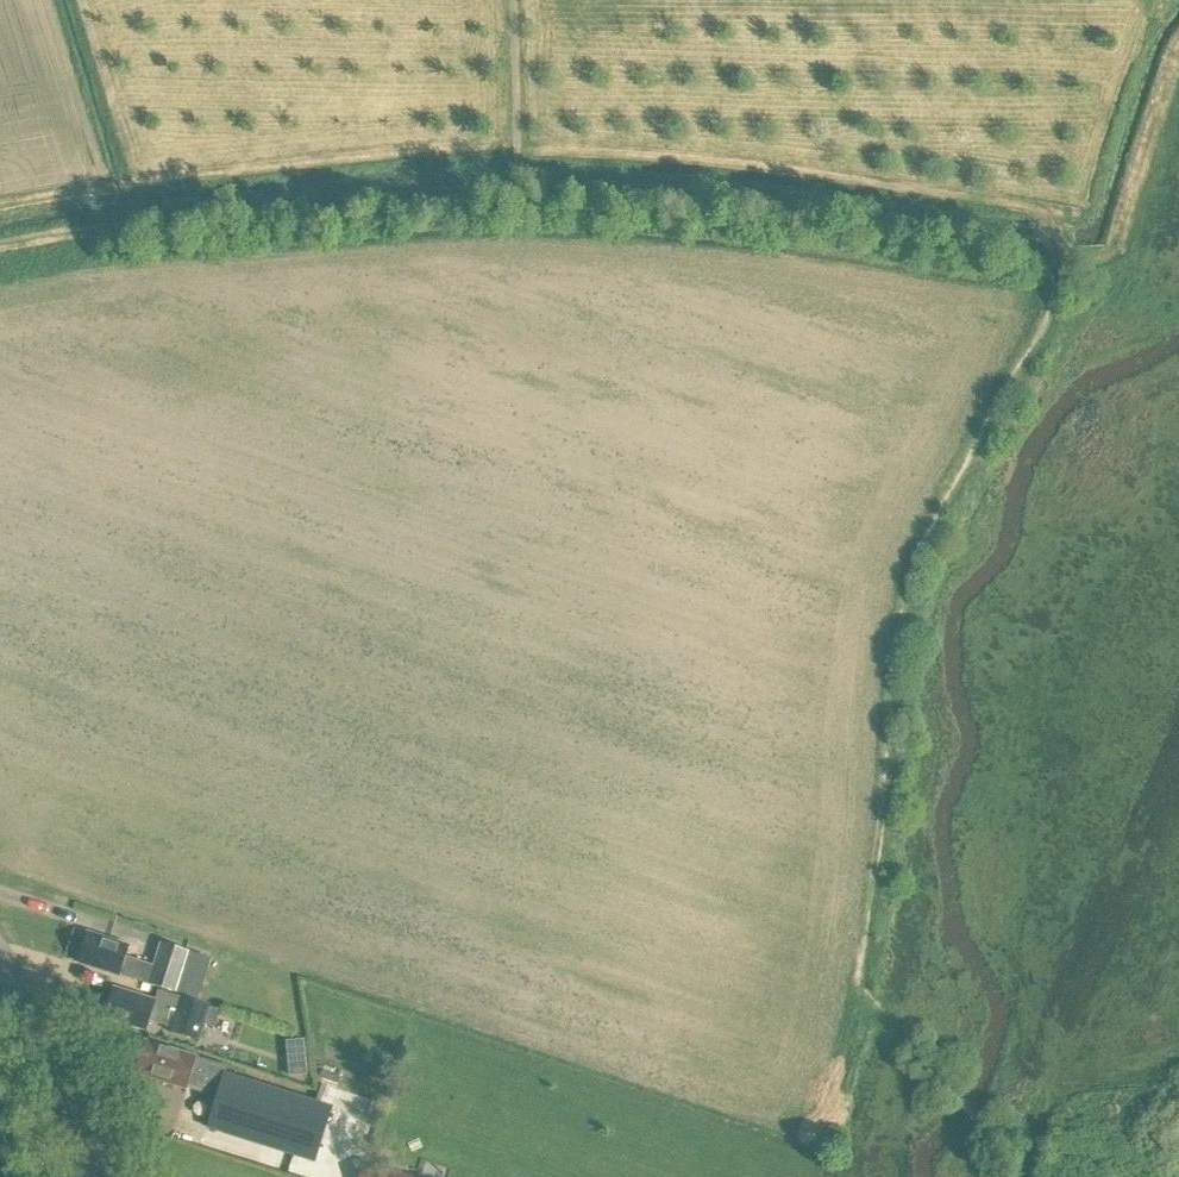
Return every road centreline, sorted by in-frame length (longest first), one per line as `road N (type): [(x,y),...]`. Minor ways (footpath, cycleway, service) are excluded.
road 1 (track): [(955,1092),(861,985),(858,968),(913,581),(934,526),(1052,314),(1060,267),(1042,256),(760,216),(526,202),(518,193),(514,0)]
road 2 (secondary): [(95,1176),(79,1112),(0,965)]

